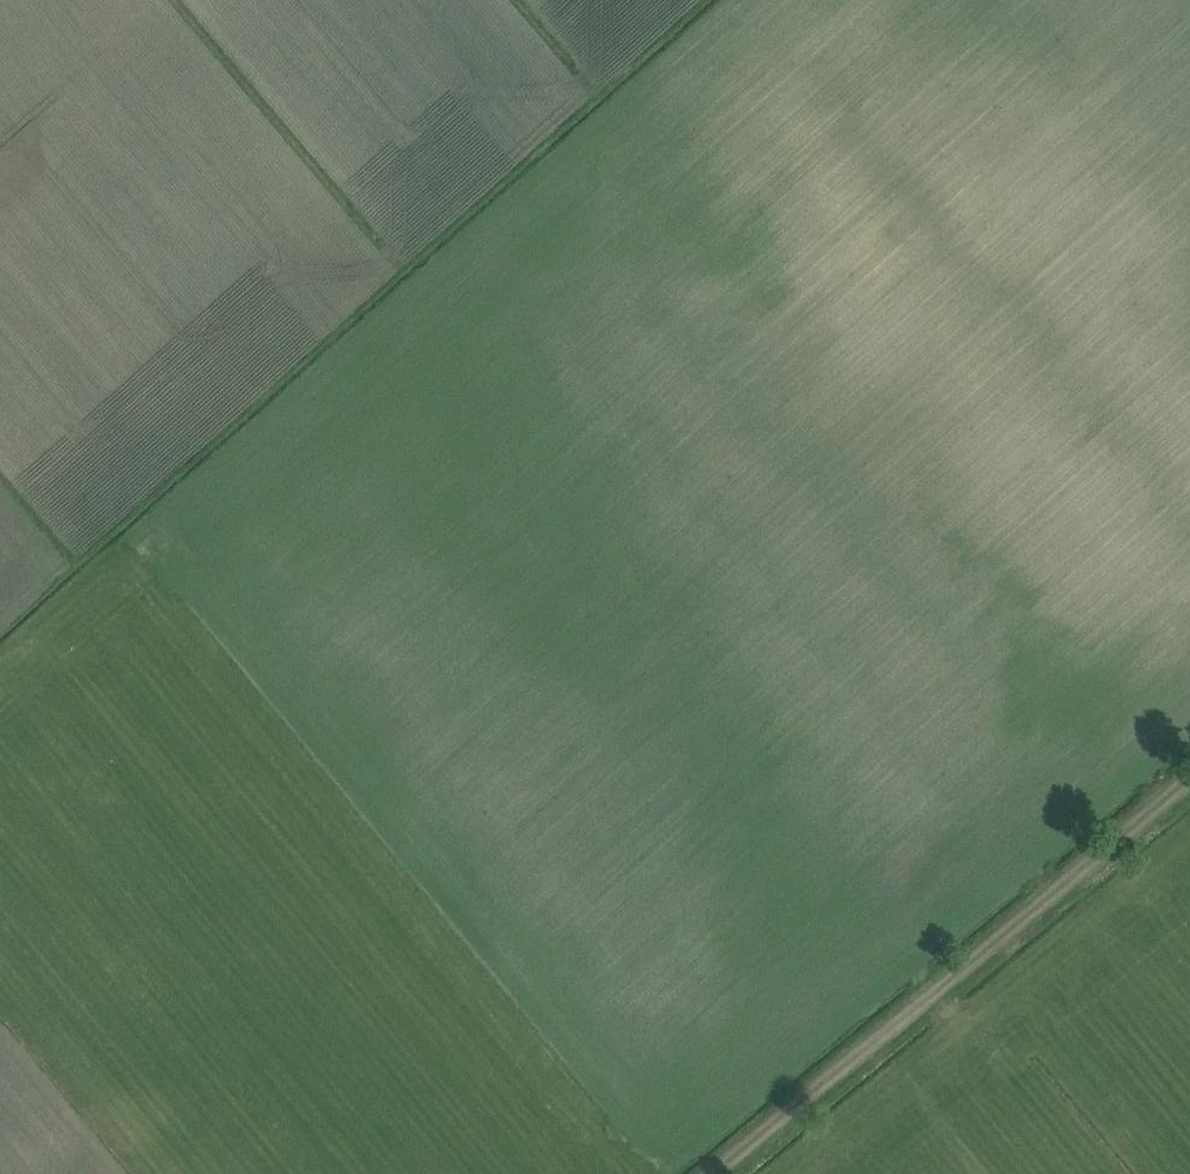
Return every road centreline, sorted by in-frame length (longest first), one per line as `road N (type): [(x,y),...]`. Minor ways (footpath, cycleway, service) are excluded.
road 1 (track): [(1189,776),(710,1173)]

